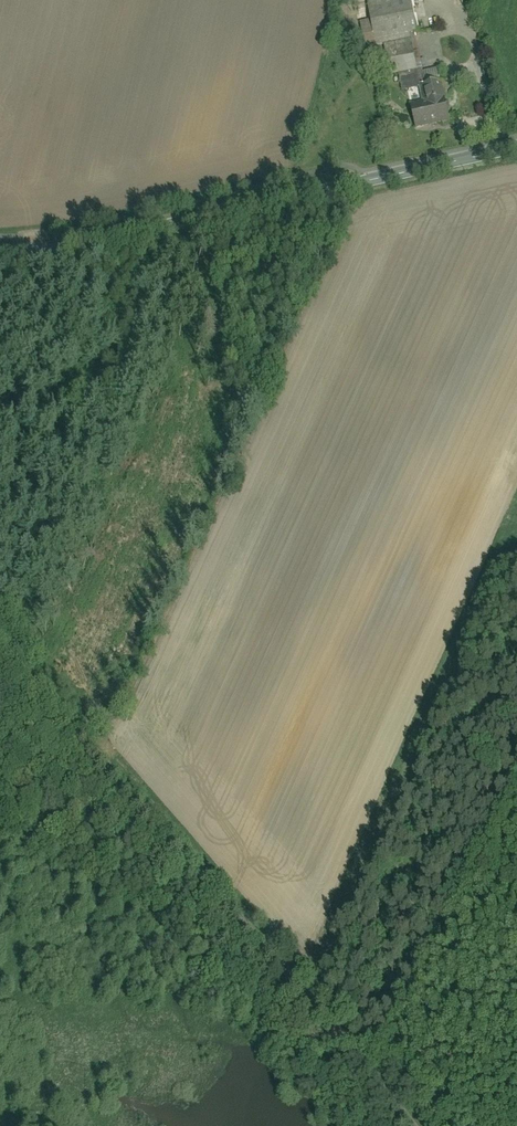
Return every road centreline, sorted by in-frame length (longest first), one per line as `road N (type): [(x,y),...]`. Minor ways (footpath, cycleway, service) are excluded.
road 1 (unclassified): [(411,1125),(256,933),(0,647)]
road 2 (tertiary): [(516,148),(69,246),(0,252)]

